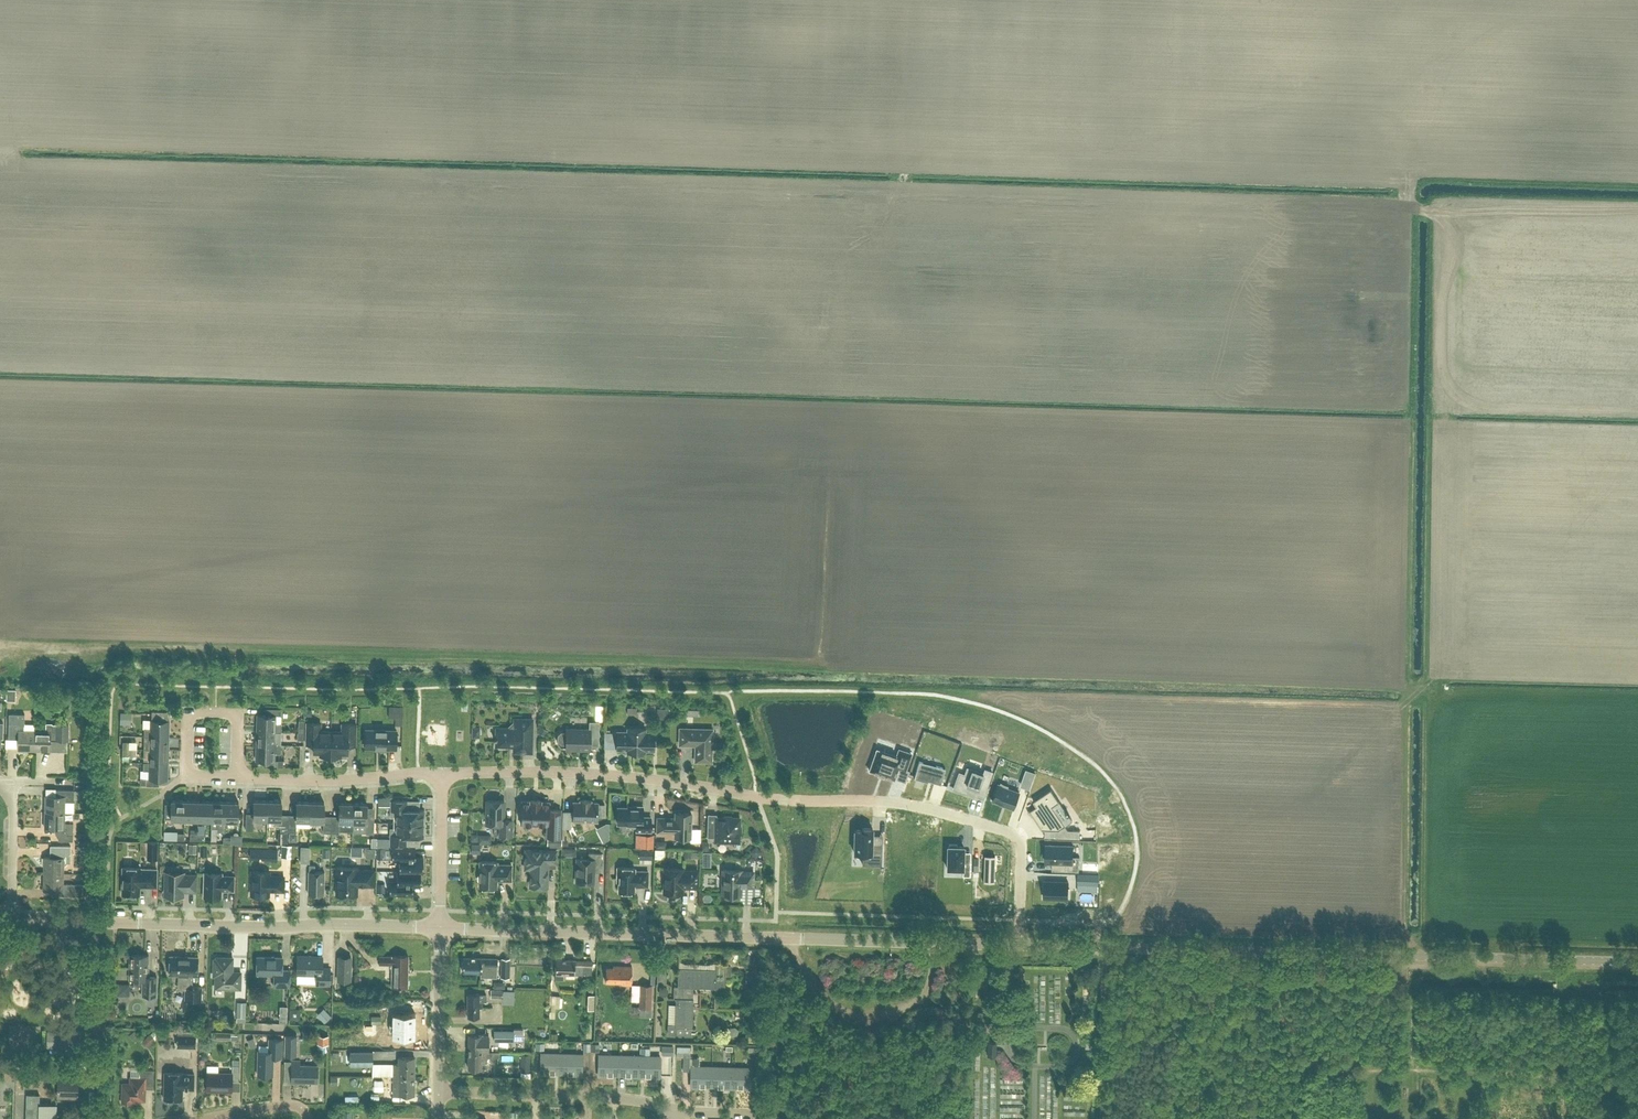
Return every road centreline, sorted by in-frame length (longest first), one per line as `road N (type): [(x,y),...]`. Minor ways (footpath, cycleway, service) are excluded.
road 1 (unclassified): [(1018,944),(1637,961)]
road 2 (unclassified): [(12,915),(442,928)]
road 3 (residential): [(1018,944),(1022,850),(1014,833),(898,801),(752,796)]
road 4 (unclassified): [(442,928),(781,939)]
road 5 (residential): [(443,772),(652,779),(752,796)]
road 6 (residential): [(675,1108),(620,1096),(438,1091)]
road 7 (unclassified): [(781,939),(1018,944)]
road 8 (residential): [(236,776),(443,772)]
road 9 (residential): [(236,776),(237,714),(188,713),(188,776)]
road 10 (unclassified): [(438,1091),(442,928)]
road 11 (residential): [(442,928),(443,772)]
road 12 (residential): [(752,796),(779,849),(781,939)]
road 13 (residential): [(12,915),(13,780)]

